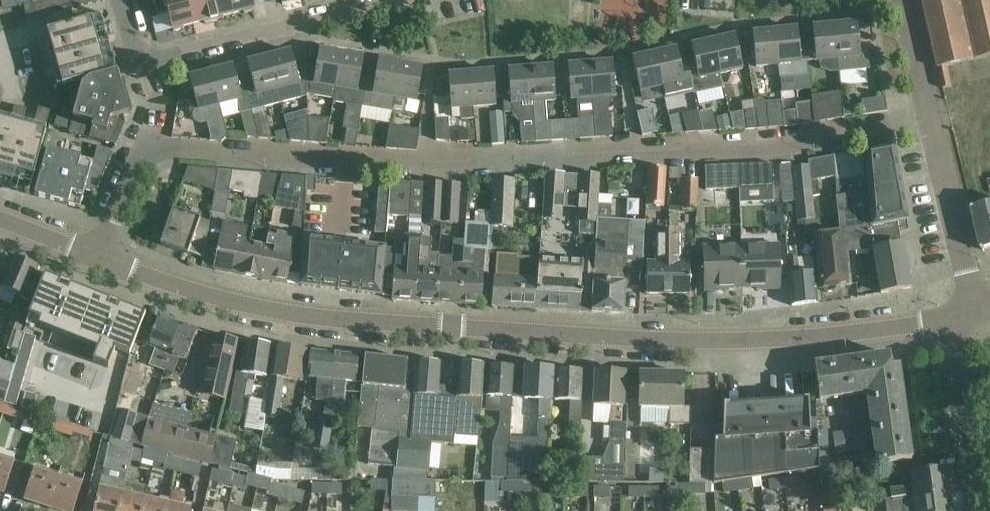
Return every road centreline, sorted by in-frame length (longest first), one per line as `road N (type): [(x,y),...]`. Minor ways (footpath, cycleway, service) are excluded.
road 1 (residential): [(99,258),(145,144),(428,161),(751,143),(929,119)]
road 2 (unclassified): [(99,258),(241,307),(332,322),(687,343),(819,339),(958,317)]
road 3 (residential): [(137,64),(392,0)]
road 4 (unclassified): [(977,314),(929,119)]
road 5 (unclassified): [(958,317),(988,510)]
road 6 (unclassified): [(929,119),(902,0)]

